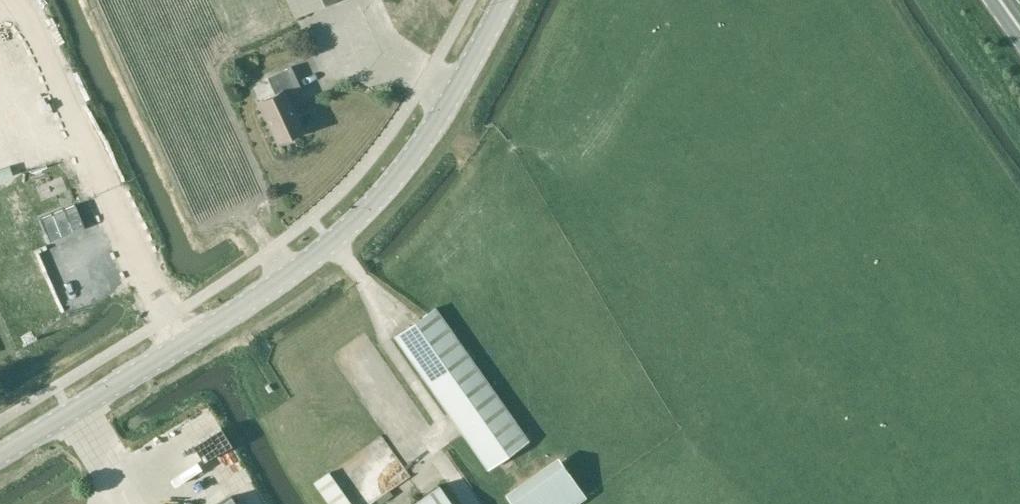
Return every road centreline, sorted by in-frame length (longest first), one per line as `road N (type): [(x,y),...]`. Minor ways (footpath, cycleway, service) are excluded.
road 1 (tertiary): [(185,346),(373,207),(462,93),(510,0)]
road 2 (residential): [(9,0),(185,346)]
road 3 (tertiary): [(0,458),(185,346)]

